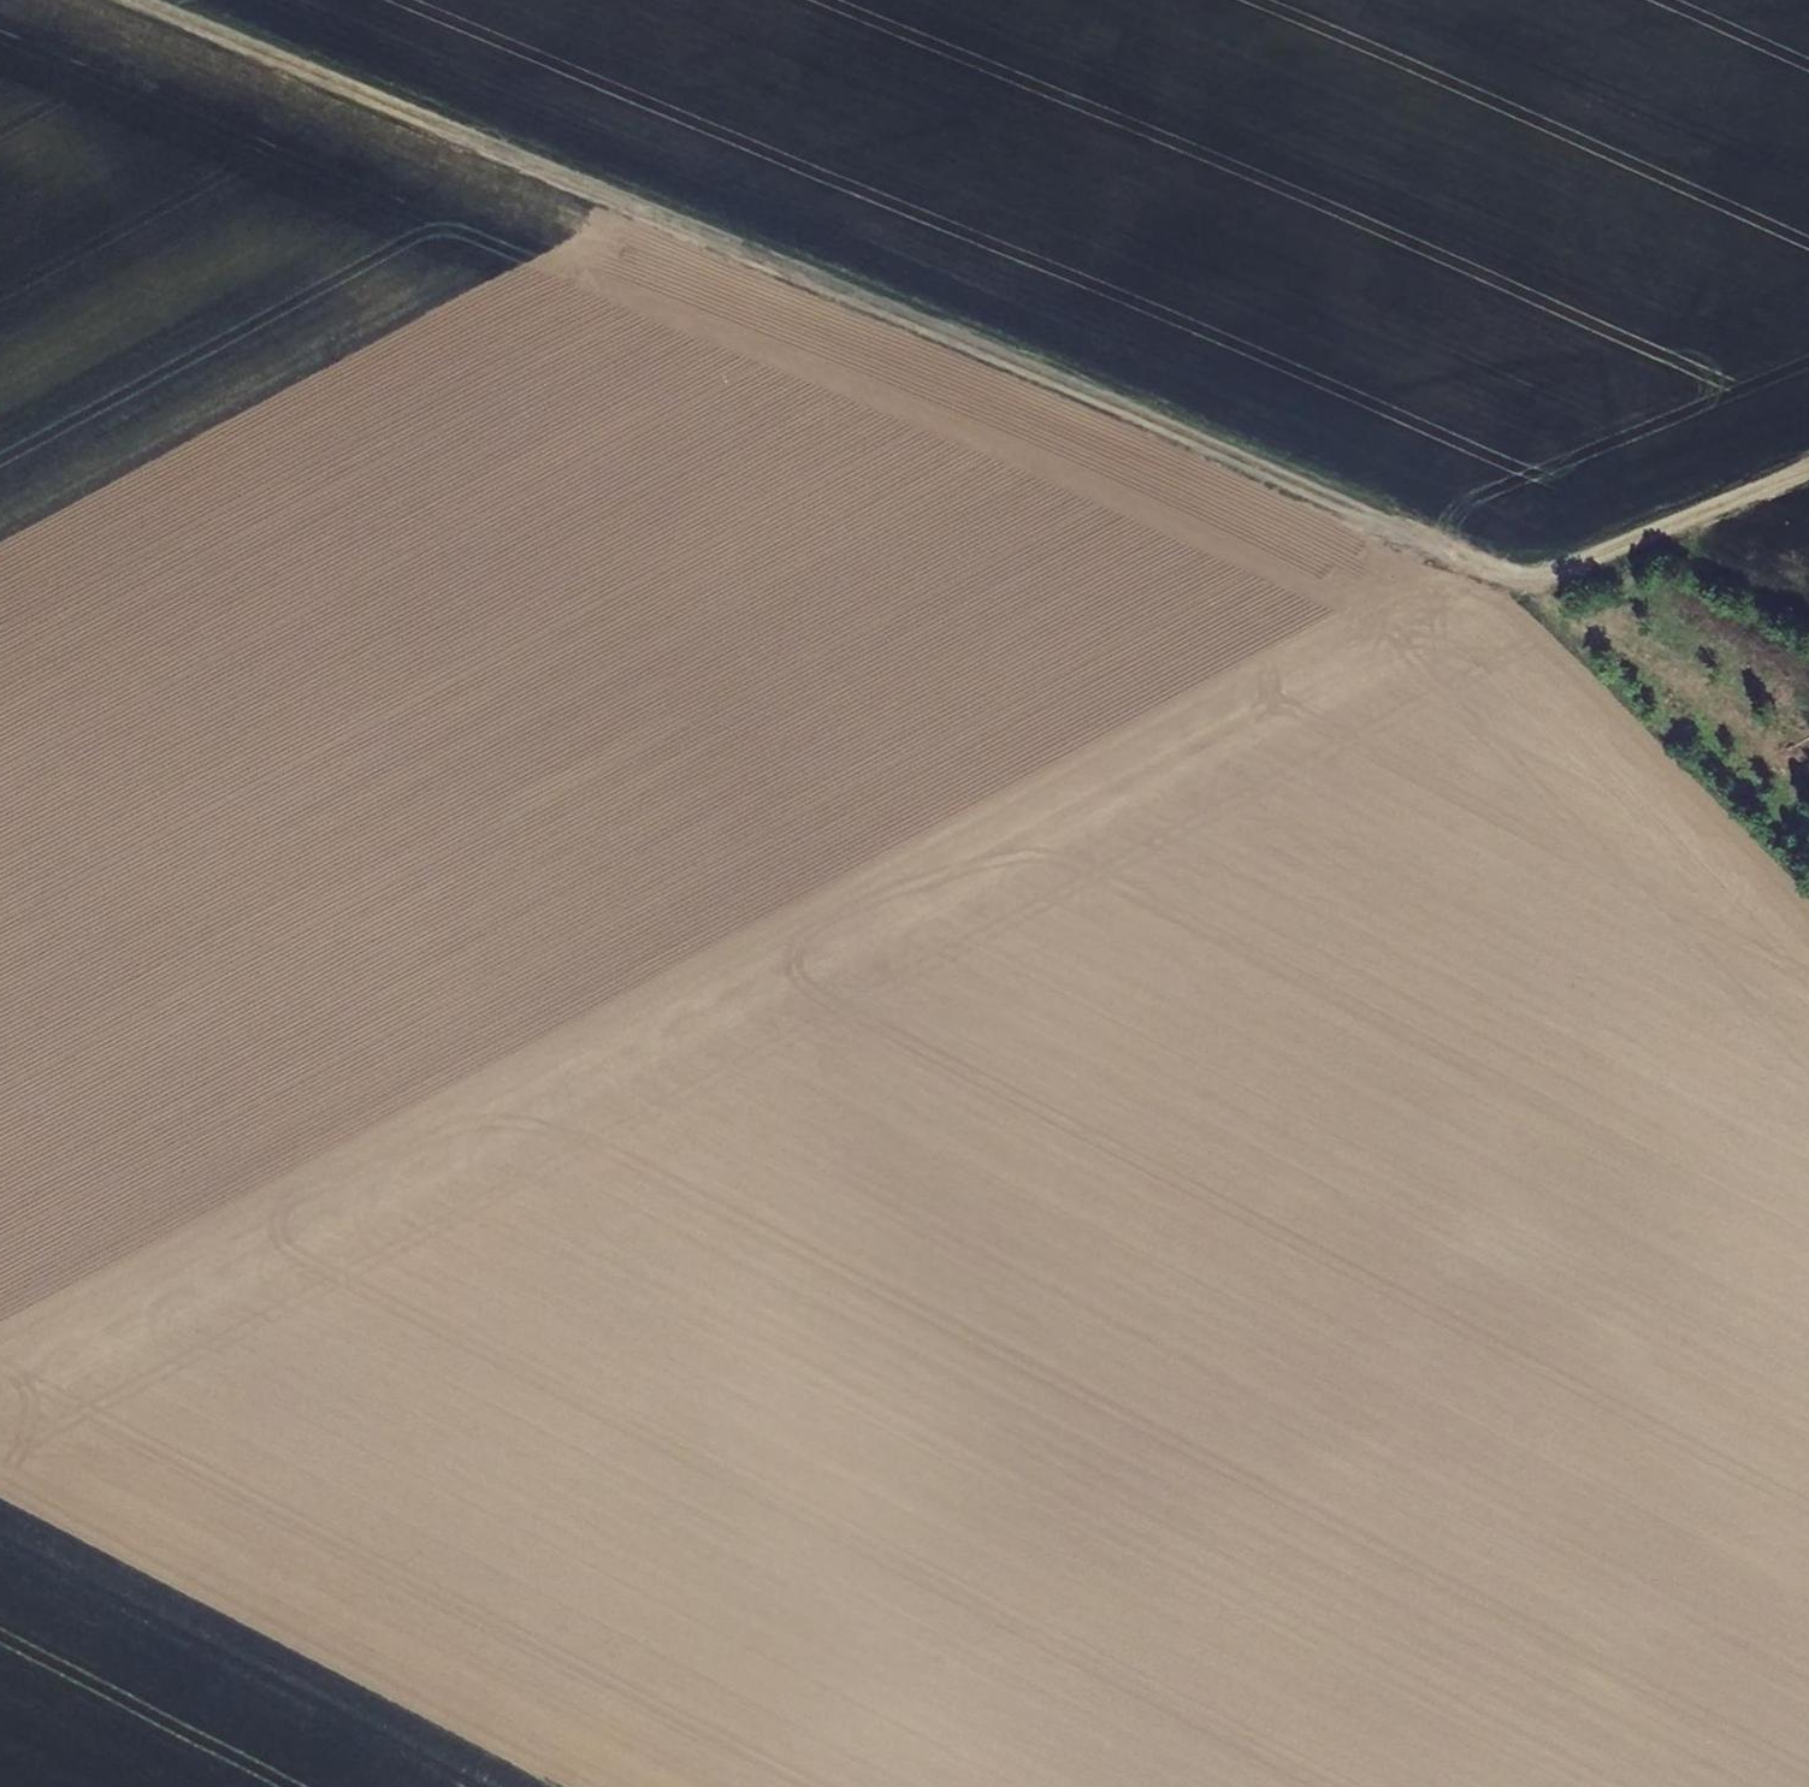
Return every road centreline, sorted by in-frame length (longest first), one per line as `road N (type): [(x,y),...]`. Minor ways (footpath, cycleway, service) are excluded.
road 1 (track): [(148,0),(1518,587),(1808,467)]

